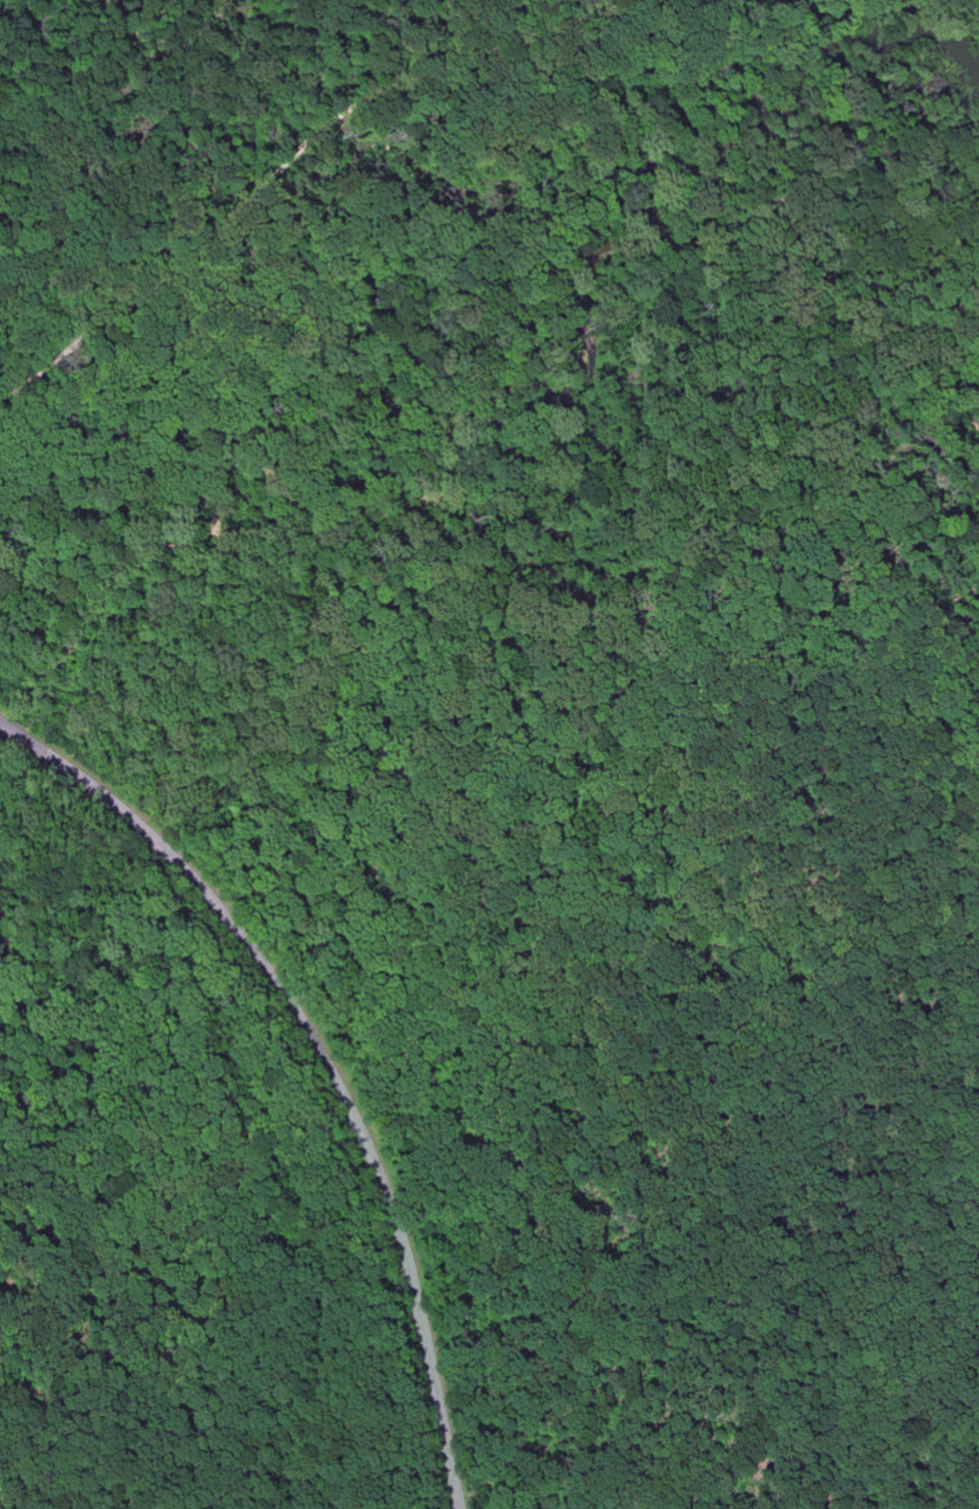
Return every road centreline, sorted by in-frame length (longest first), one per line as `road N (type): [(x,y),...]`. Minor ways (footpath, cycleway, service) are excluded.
road 1 (residential): [(457,1508),(400,1240),(316,1044),(183,869),(82,778),(0,724)]
road 2 (residential): [(0,404),(62,368),(327,120),(433,63),(642,0)]
road 3 (residential): [(815,1508),(978,1474)]

